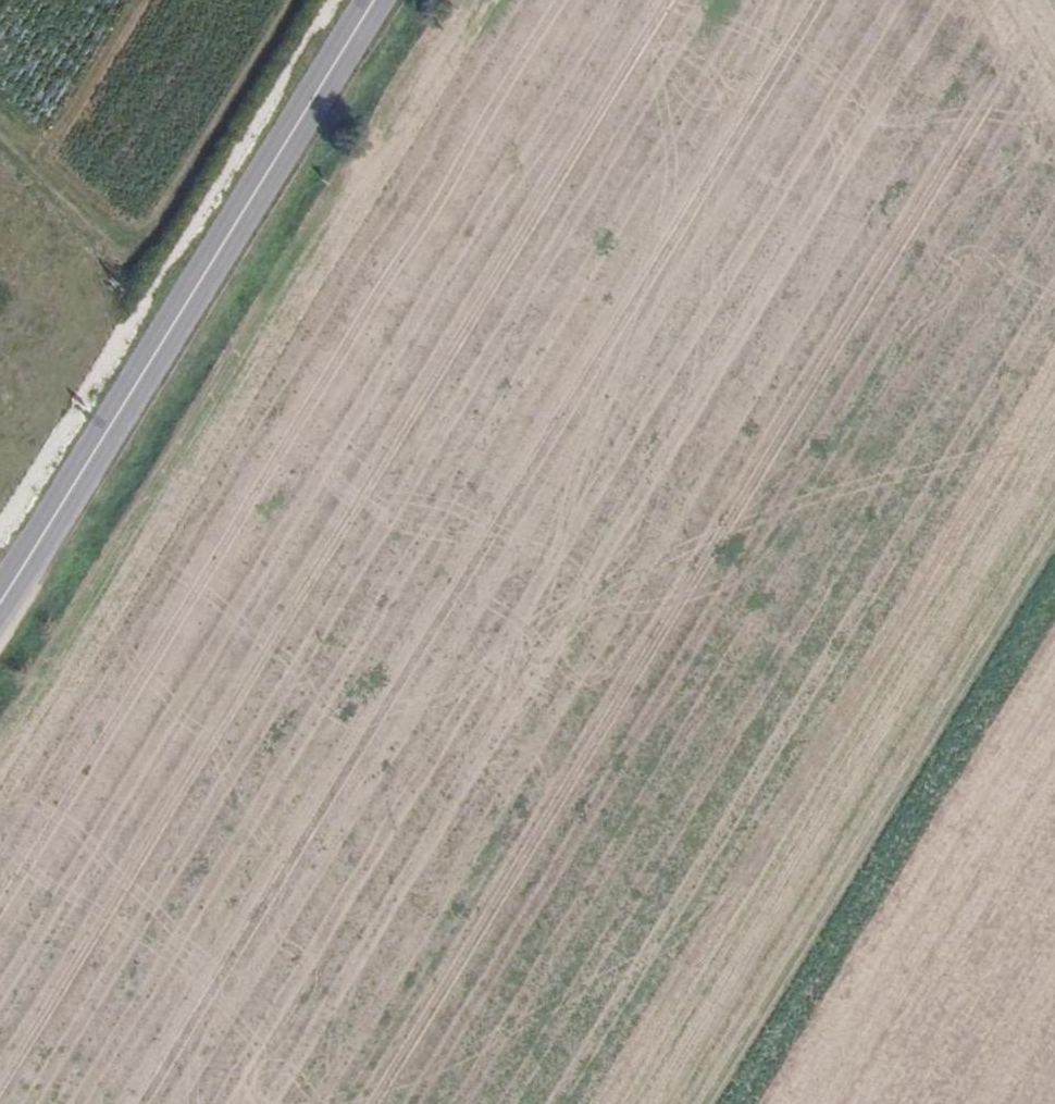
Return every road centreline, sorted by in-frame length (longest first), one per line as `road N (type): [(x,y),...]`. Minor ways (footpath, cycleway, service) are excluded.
road 1 (secondary): [(0,596),(371,0)]
road 2 (track): [(0,135),(118,234)]

